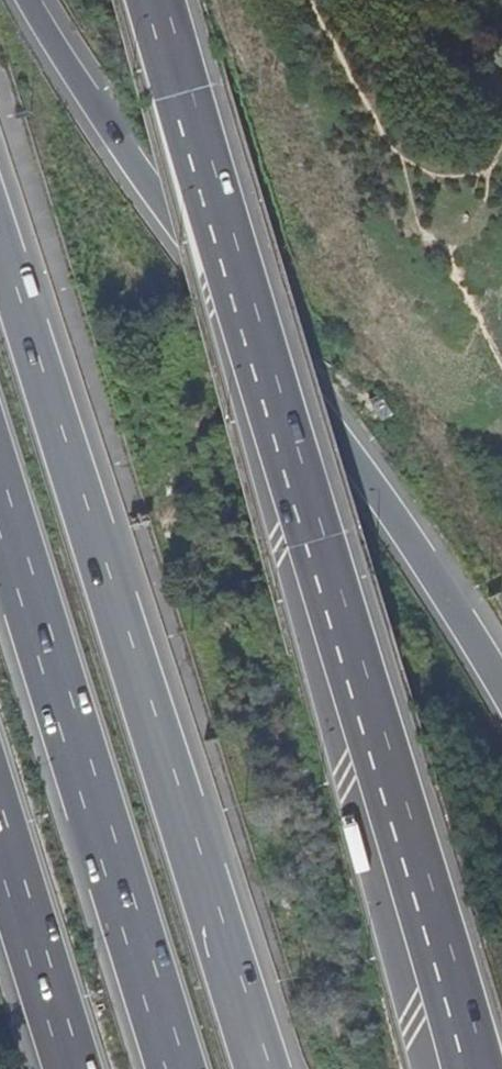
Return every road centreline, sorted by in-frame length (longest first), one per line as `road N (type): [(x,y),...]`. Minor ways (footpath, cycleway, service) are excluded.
road 1 (motorway): [(474,1062),(156,0)]
road 2 (motorway): [(264,1068),(0,235)]
road 3 (motorway): [(501,685),(416,548),(104,120),(28,0)]
road 4 (motorway): [(0,504),(174,1068)]
road 5 (motorway): [(0,836),(72,1068)]

